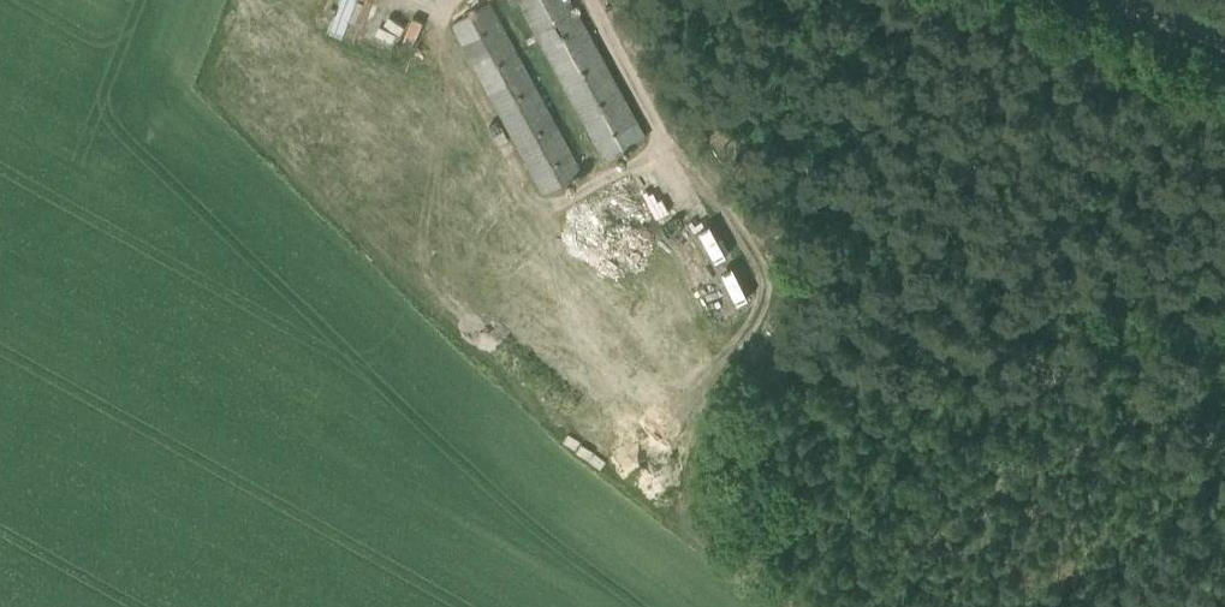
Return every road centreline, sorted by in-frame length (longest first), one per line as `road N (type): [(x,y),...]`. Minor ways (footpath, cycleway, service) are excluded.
road 1 (track): [(798,606),(675,480),(791,275),(607,0)]

